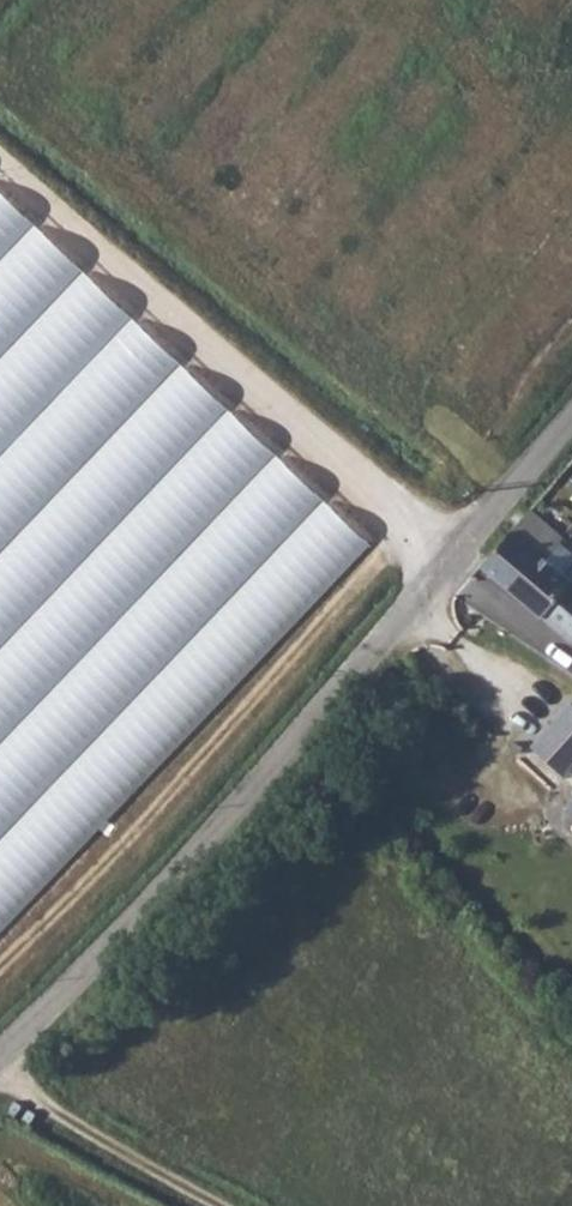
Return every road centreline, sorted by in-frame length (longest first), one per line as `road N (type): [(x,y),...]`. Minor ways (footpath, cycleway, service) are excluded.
road 1 (unclassified): [(0,1062),(571,419)]
road 2 (track): [(444,568),(0,166)]
road 3 (track): [(0,1065),(51,1108),(220,1205)]

